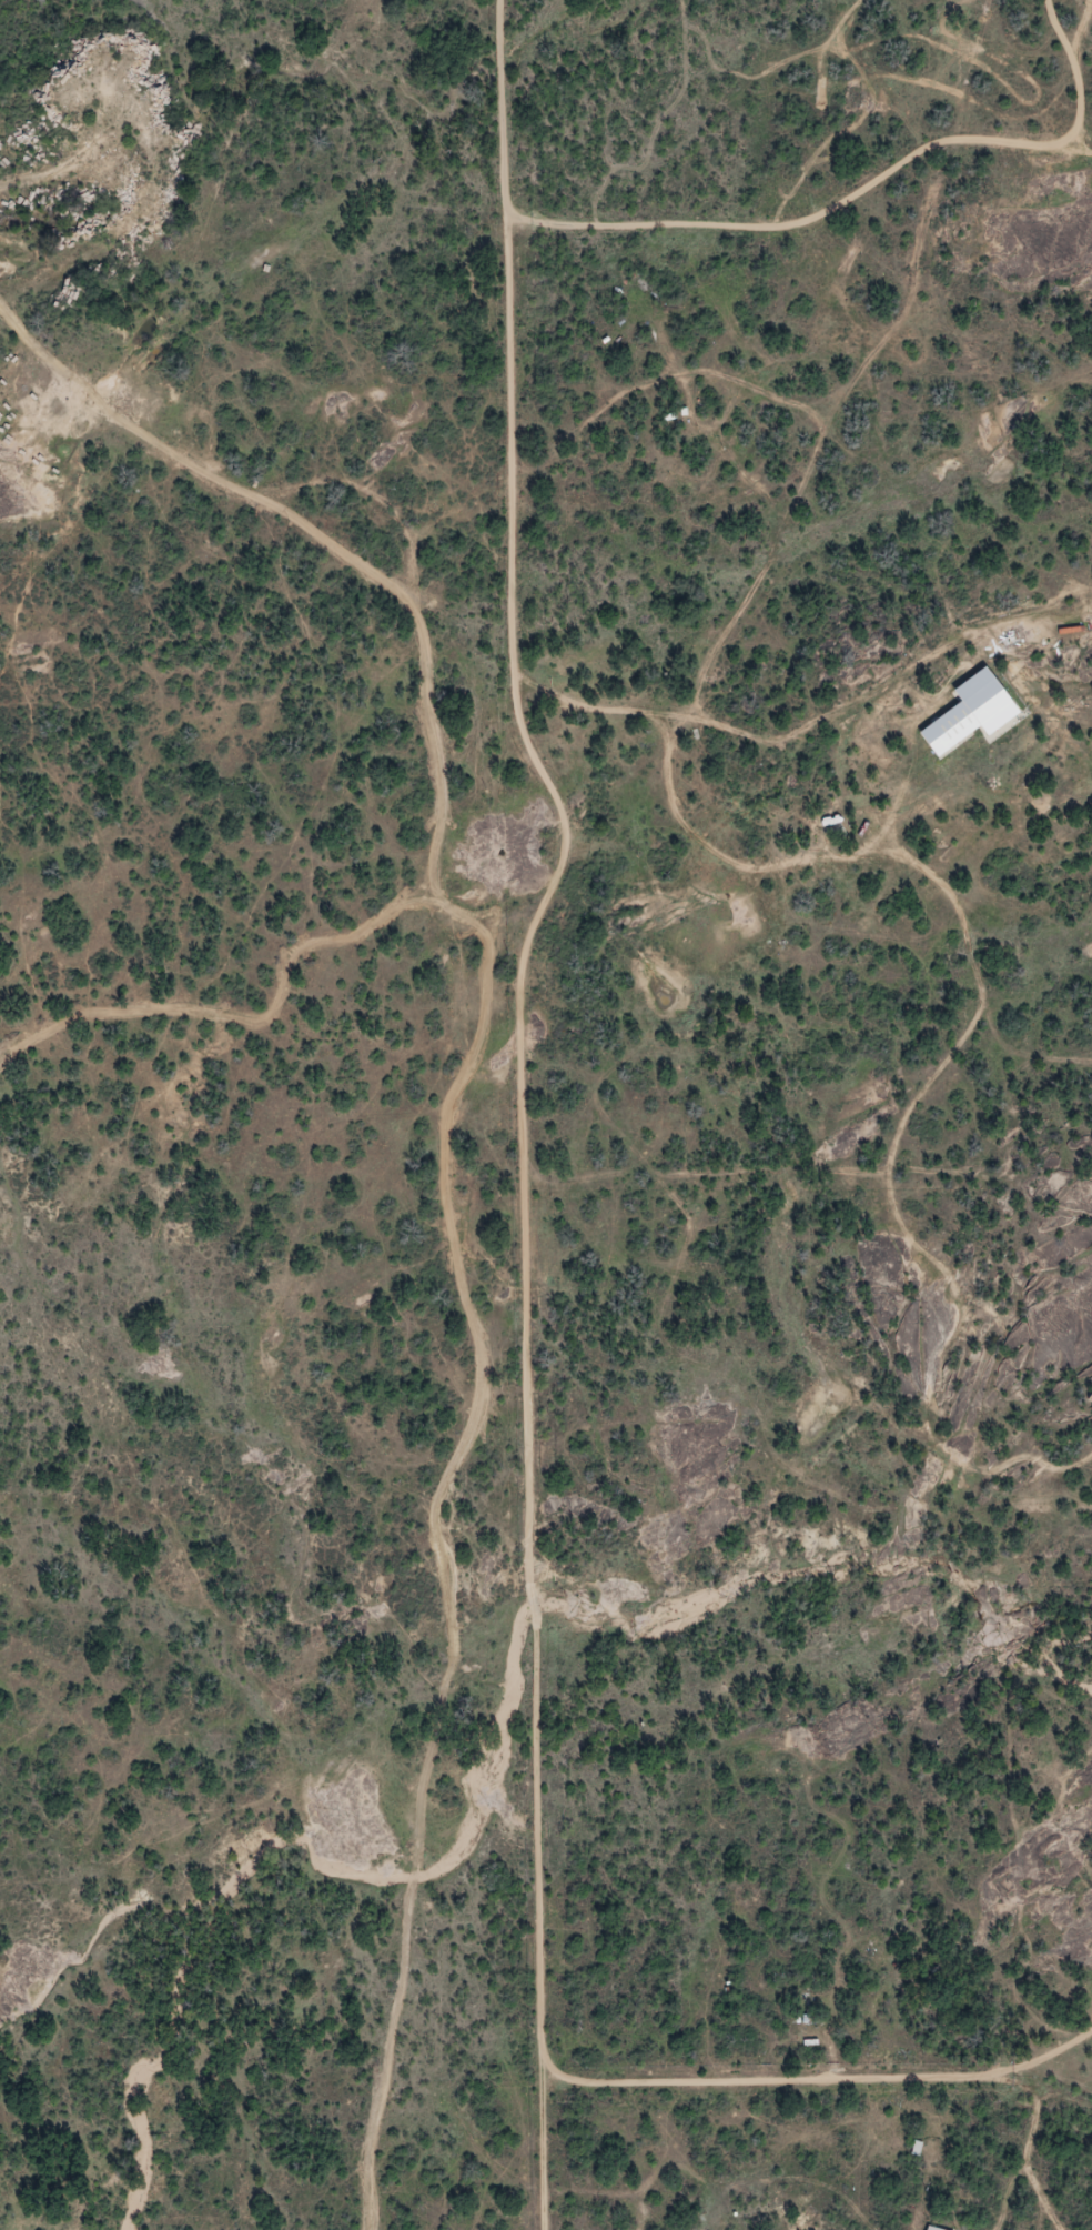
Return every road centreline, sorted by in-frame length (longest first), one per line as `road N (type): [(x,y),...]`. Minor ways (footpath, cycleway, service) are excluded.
road 1 (track): [(500,0),(516,694),(527,742),(565,808),(572,844),(558,887),(530,931),(522,985),(539,1706)]

